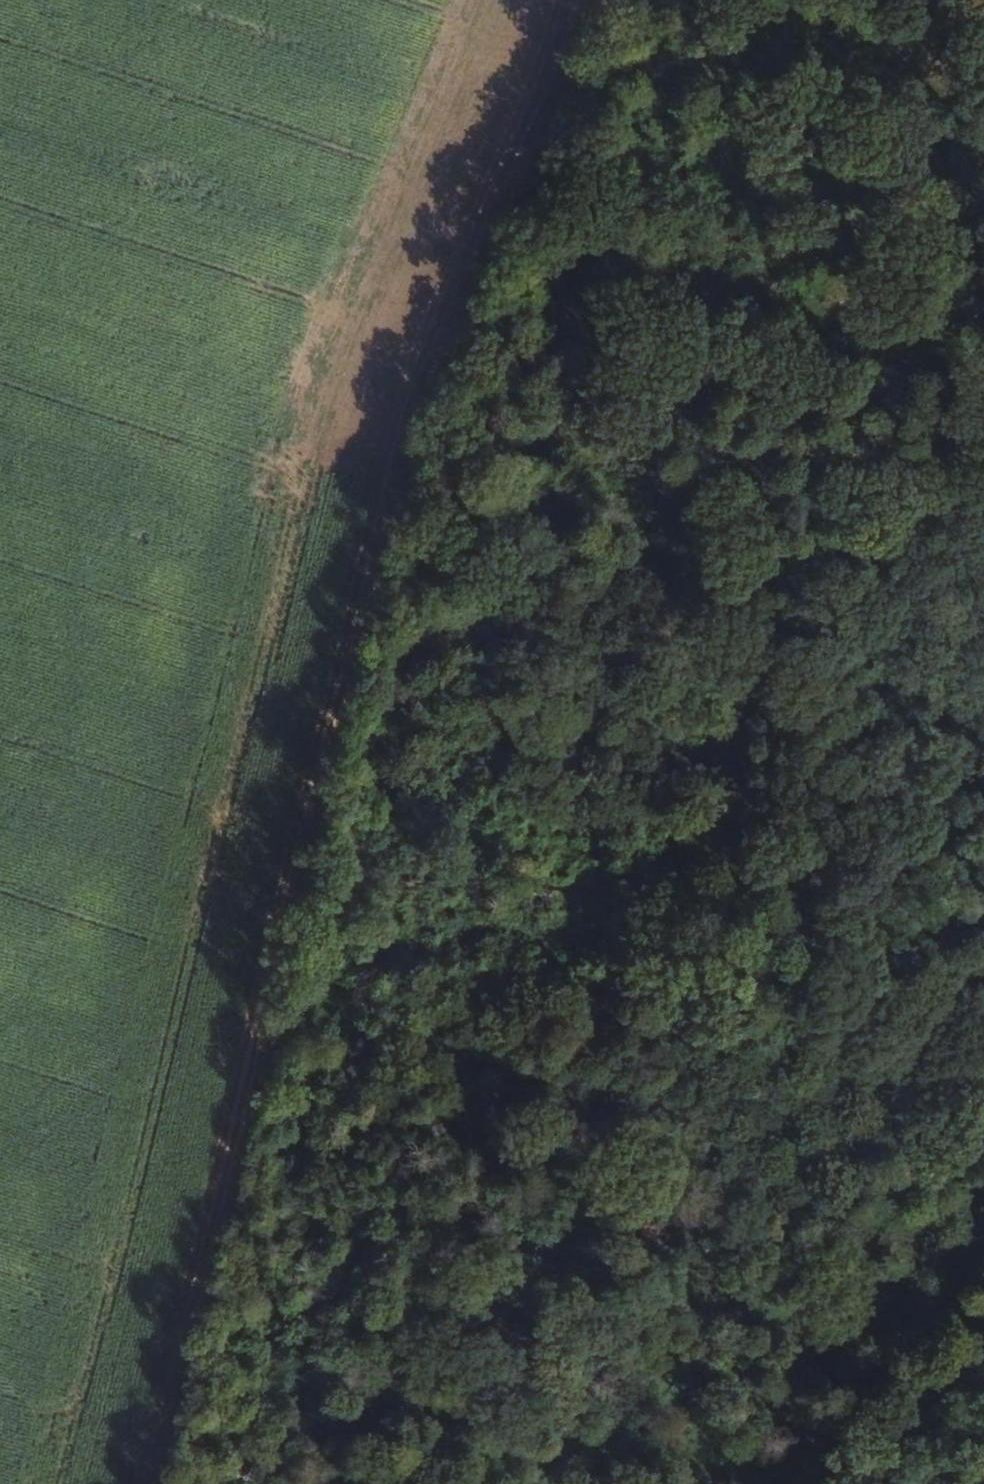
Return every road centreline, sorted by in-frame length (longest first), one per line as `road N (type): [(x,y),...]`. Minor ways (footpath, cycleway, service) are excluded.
road 1 (track): [(570,0),(444,299),(254,946),(142,1483)]
road 2 (track): [(716,1483),(930,1340),(983,1263)]

